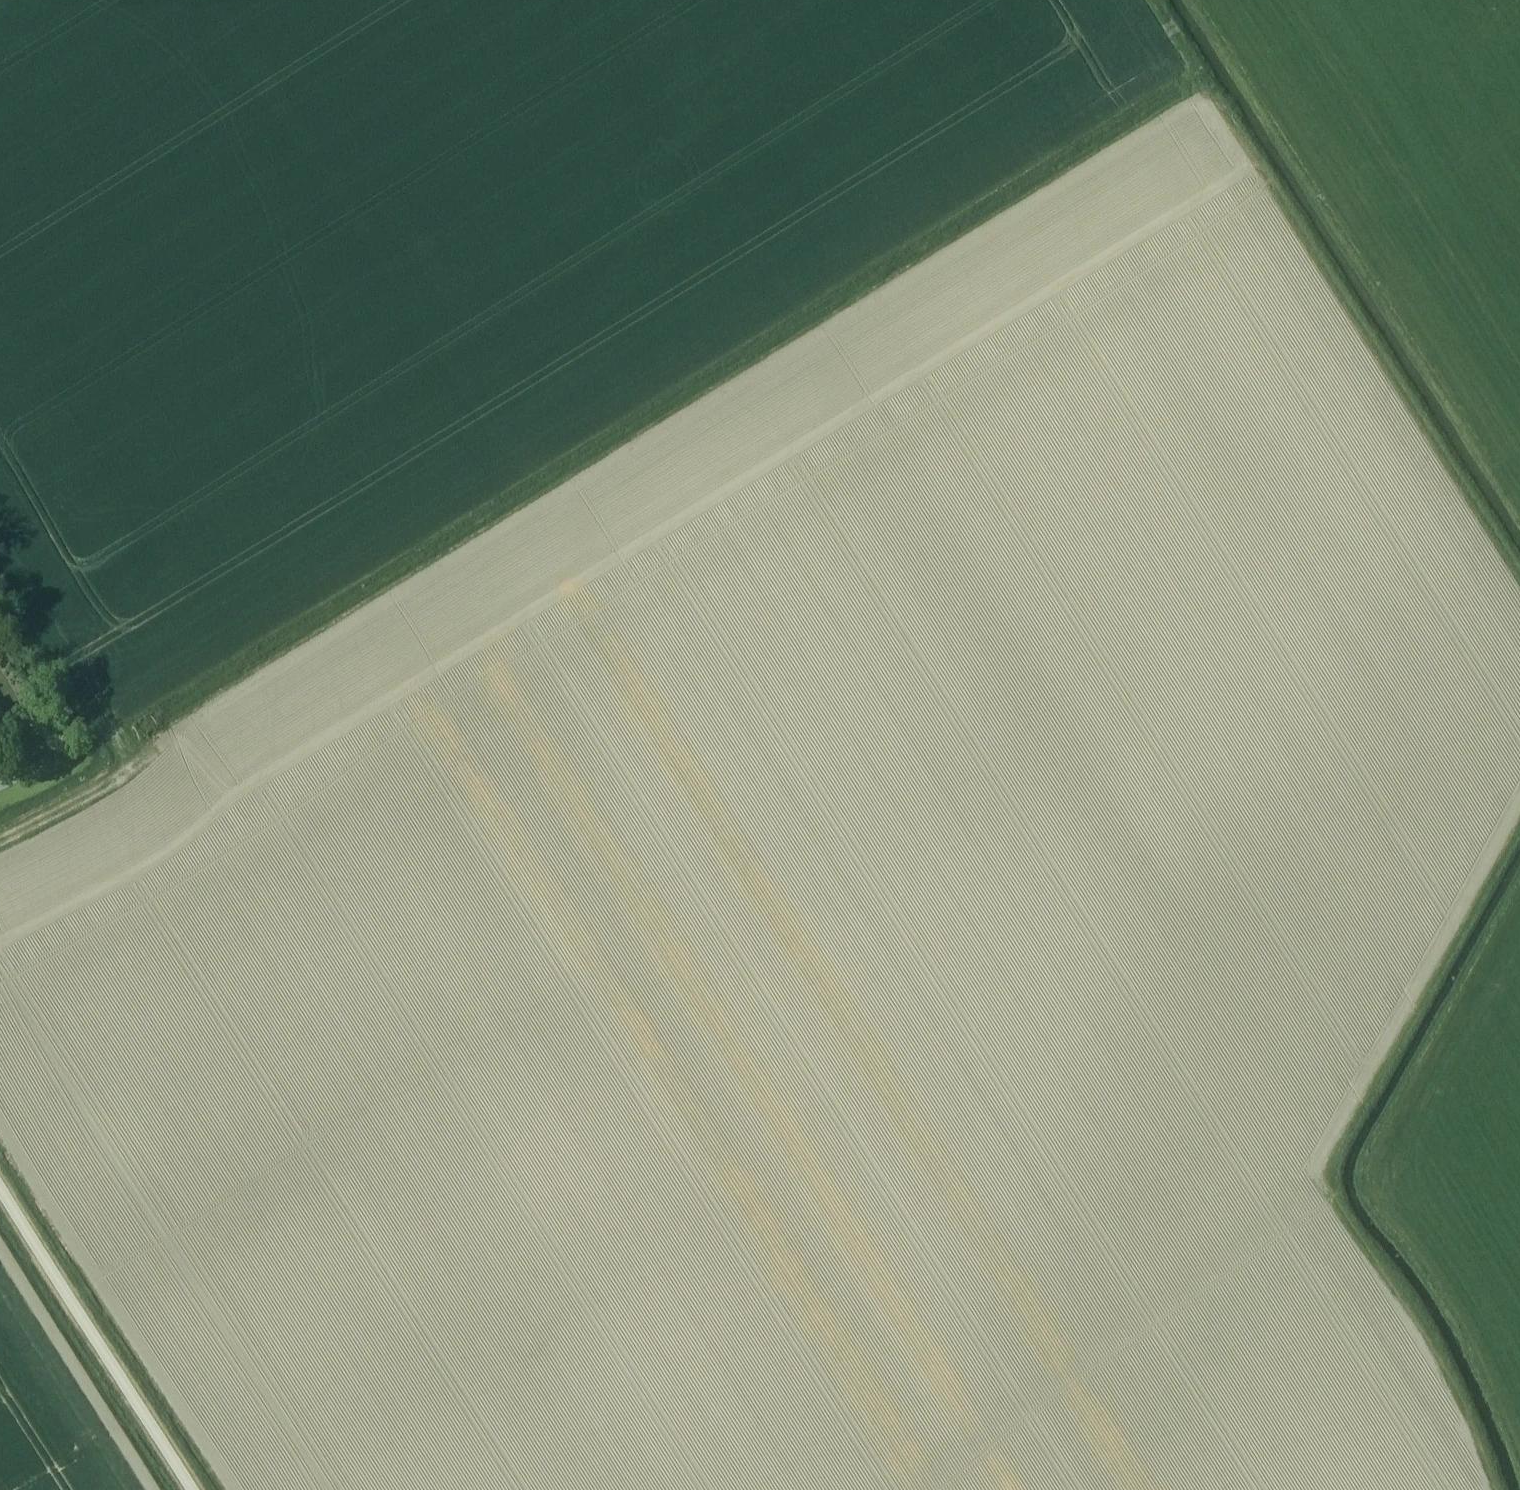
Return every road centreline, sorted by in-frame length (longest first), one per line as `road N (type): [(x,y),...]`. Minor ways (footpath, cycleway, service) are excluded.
road 1 (unclassified): [(191,1489),(0,1190)]

